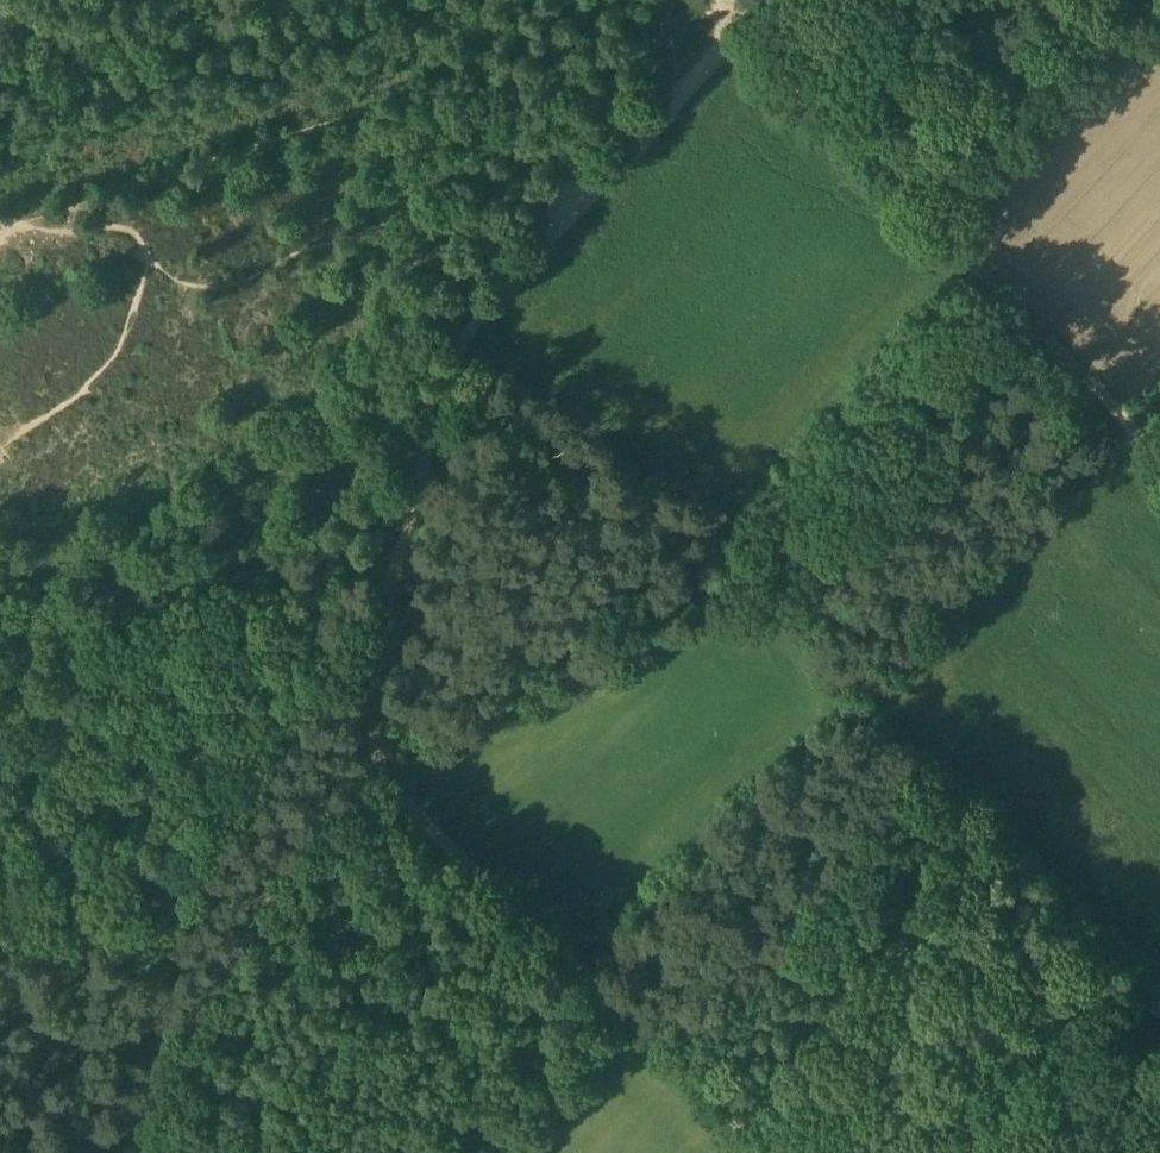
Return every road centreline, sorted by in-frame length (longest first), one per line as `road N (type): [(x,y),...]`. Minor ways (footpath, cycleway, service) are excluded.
road 1 (track): [(754,1152),(546,953),(371,763),(402,555)]
road 2 (track): [(733,18),(817,116),(1063,349),(1138,432)]
road 3 (track): [(402,555),(245,554),(155,578),(77,614),(0,665)]
road 4 (track): [(402,555),(452,351),(477,307),(559,228)]
road 5 (track): [(559,228),(733,18)]

